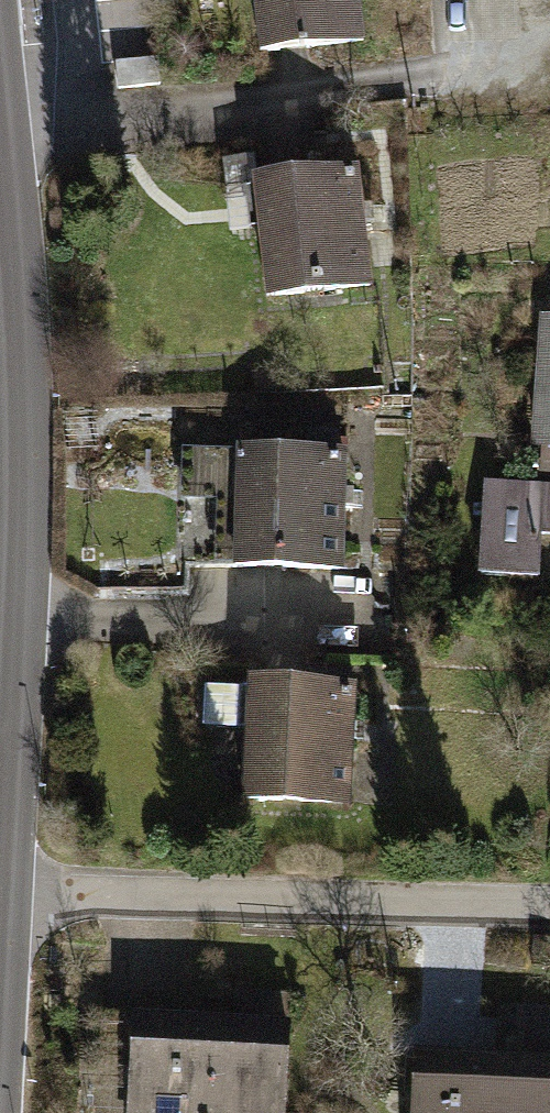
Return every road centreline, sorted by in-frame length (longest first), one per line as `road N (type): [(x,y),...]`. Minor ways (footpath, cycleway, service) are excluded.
road 1 (tertiary): [(0,142),(16,409),(0,878)]
road 2 (residential): [(0,889),(549,916)]

